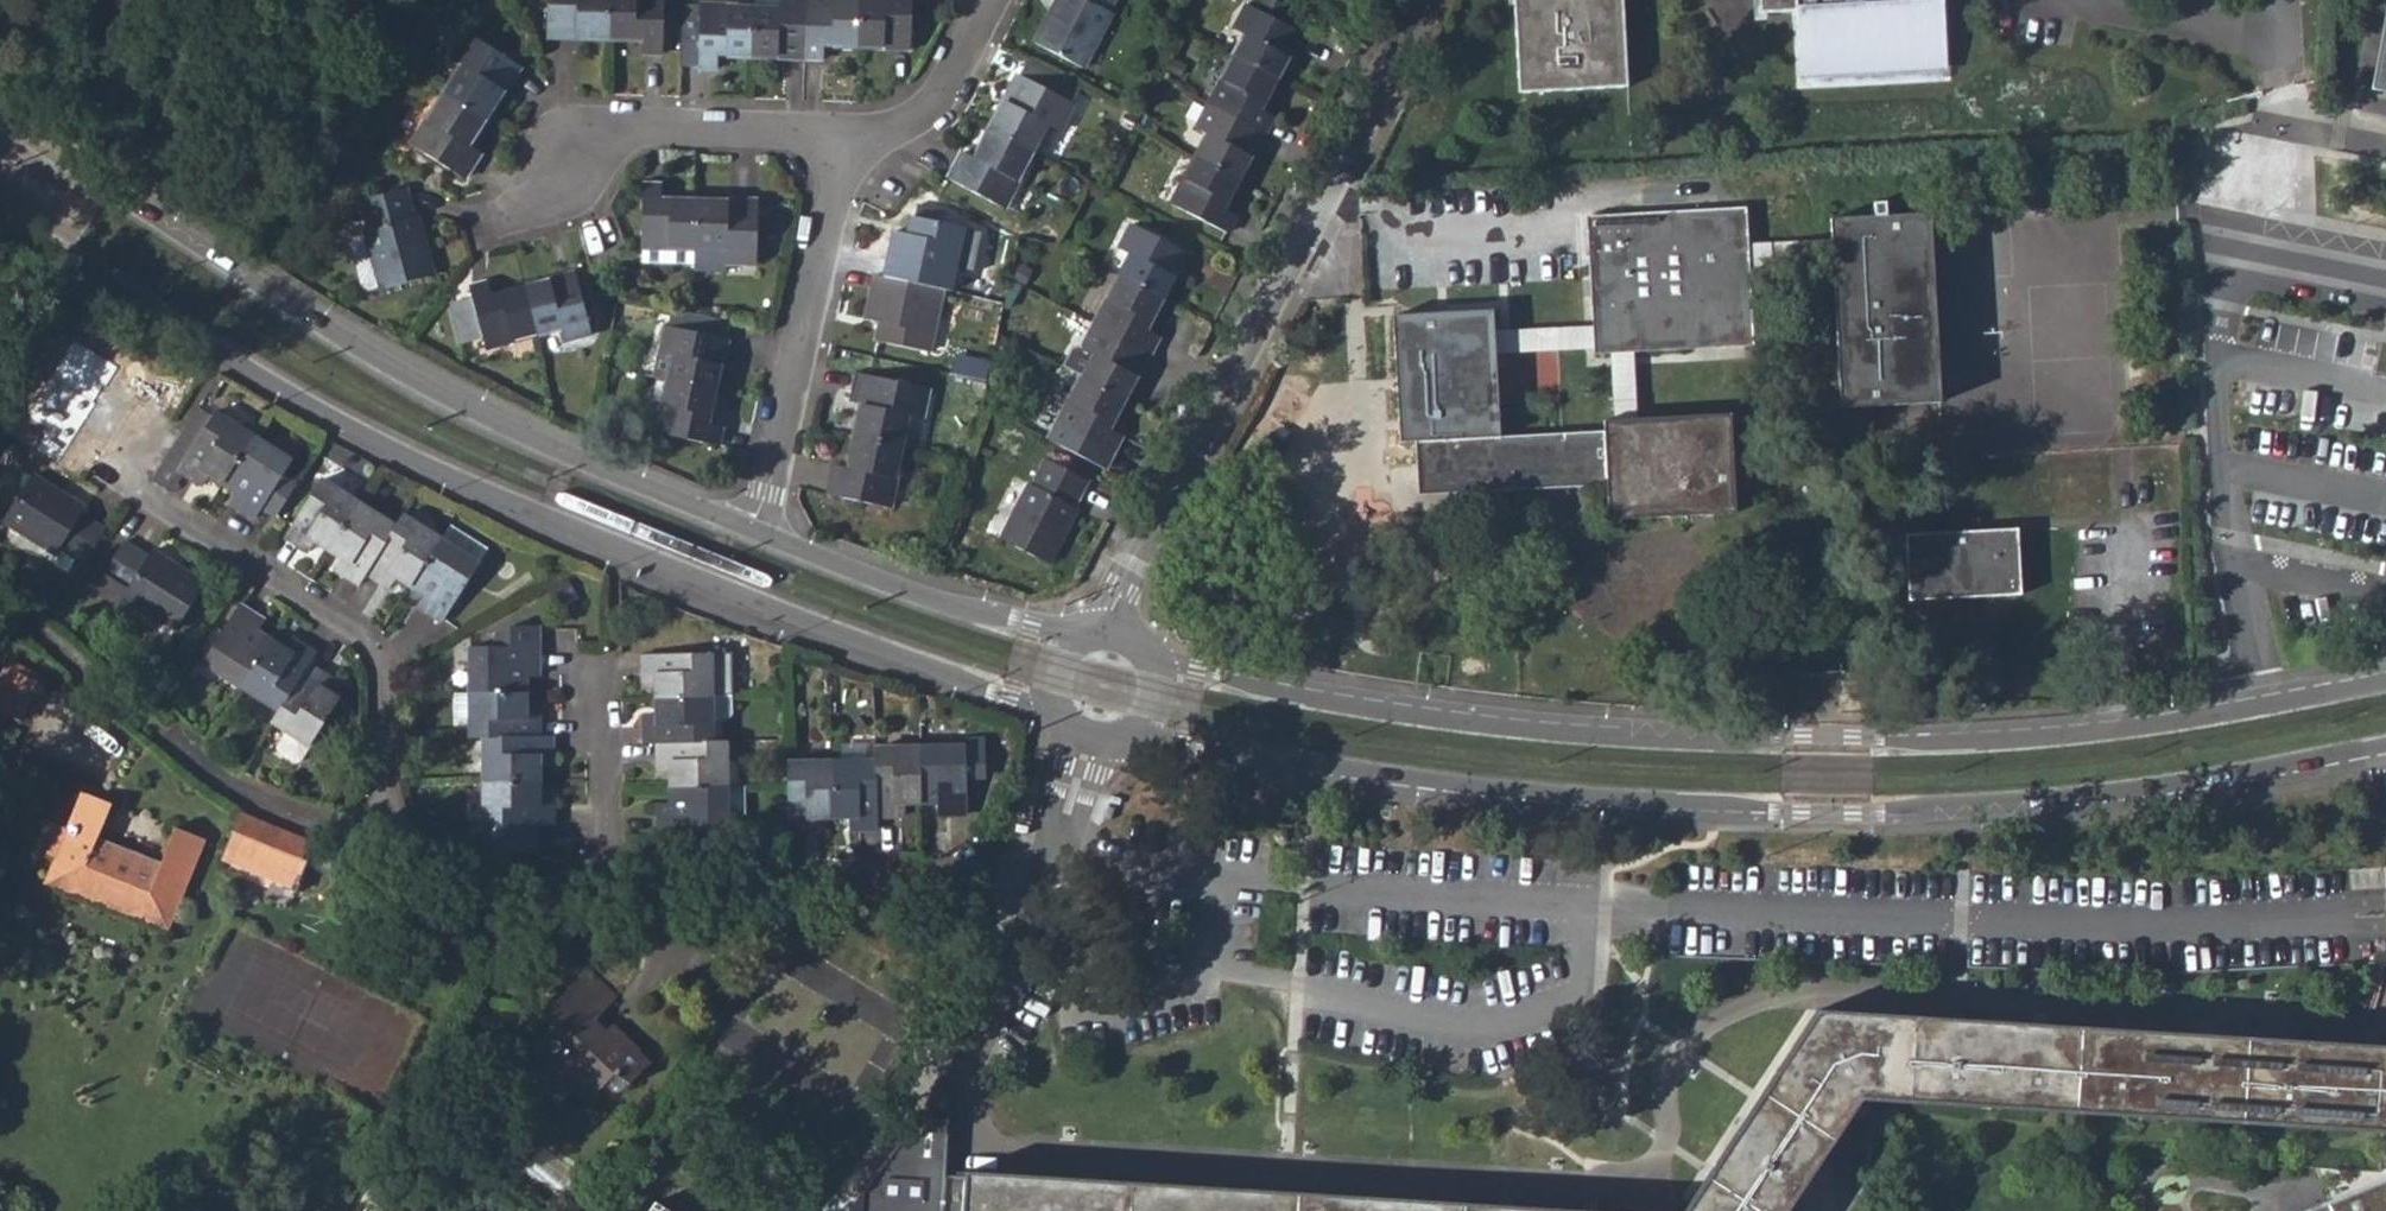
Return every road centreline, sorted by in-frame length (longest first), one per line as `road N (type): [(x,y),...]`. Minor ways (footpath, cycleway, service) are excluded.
road 1 (residential): [(1112,733),(1458,783),(1778,812),(2068,807),(2385,748)]
road 2 (residential): [(2385,683),(2126,731),(1878,748),(1519,727),(1349,703),(1195,670),(1148,670)]
road 3 (residential): [(0,217),(220,357),(365,434),(747,598),(1066,715)]
road 4 (residential): [(750,531),(456,405),(317,325),(0,118)]
road 5 (residential): [(1104,639),(1430,0)]
road 6 (residential): [(377,843),(385,685),(370,649),(114,475),(135,444)]
road 7 (residential): [(1050,856),(947,883),(605,881)]
road 8 (residential): [(750,531),(775,470),(850,155)]
road 9 (residential): [(501,224),(569,161),(607,137),(646,128),(804,138),(850,155)]
road 10 (residential): [(1074,649),(1029,625),(934,600),(750,531)]
road 11 (residential): [(377,843),(272,805),(219,775),(160,724)]
road 12 (residential): [(605,881),(496,875),(377,843)]
road 13 (residential): [(850,155),(939,106),(994,0)]
road 14 (residential): [(605,881),(603,737),(586,683)]

